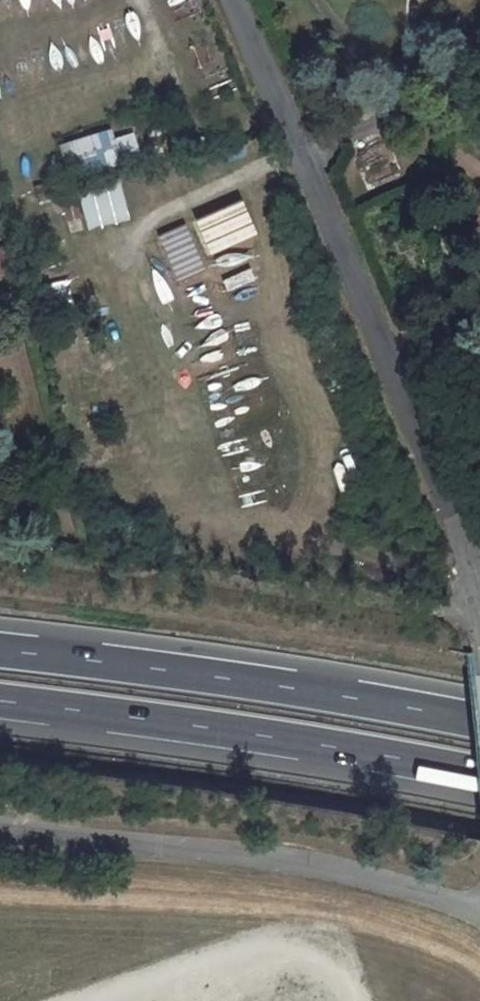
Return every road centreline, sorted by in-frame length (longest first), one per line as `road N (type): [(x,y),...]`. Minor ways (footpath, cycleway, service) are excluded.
road 1 (residential): [(226,0),(479,600)]
road 2 (unclassified): [(0,827),(299,861),(479,913)]
road 3 (trunk): [(0,701),(479,774)]
road 4 (trunk): [(479,722),(0,650)]

